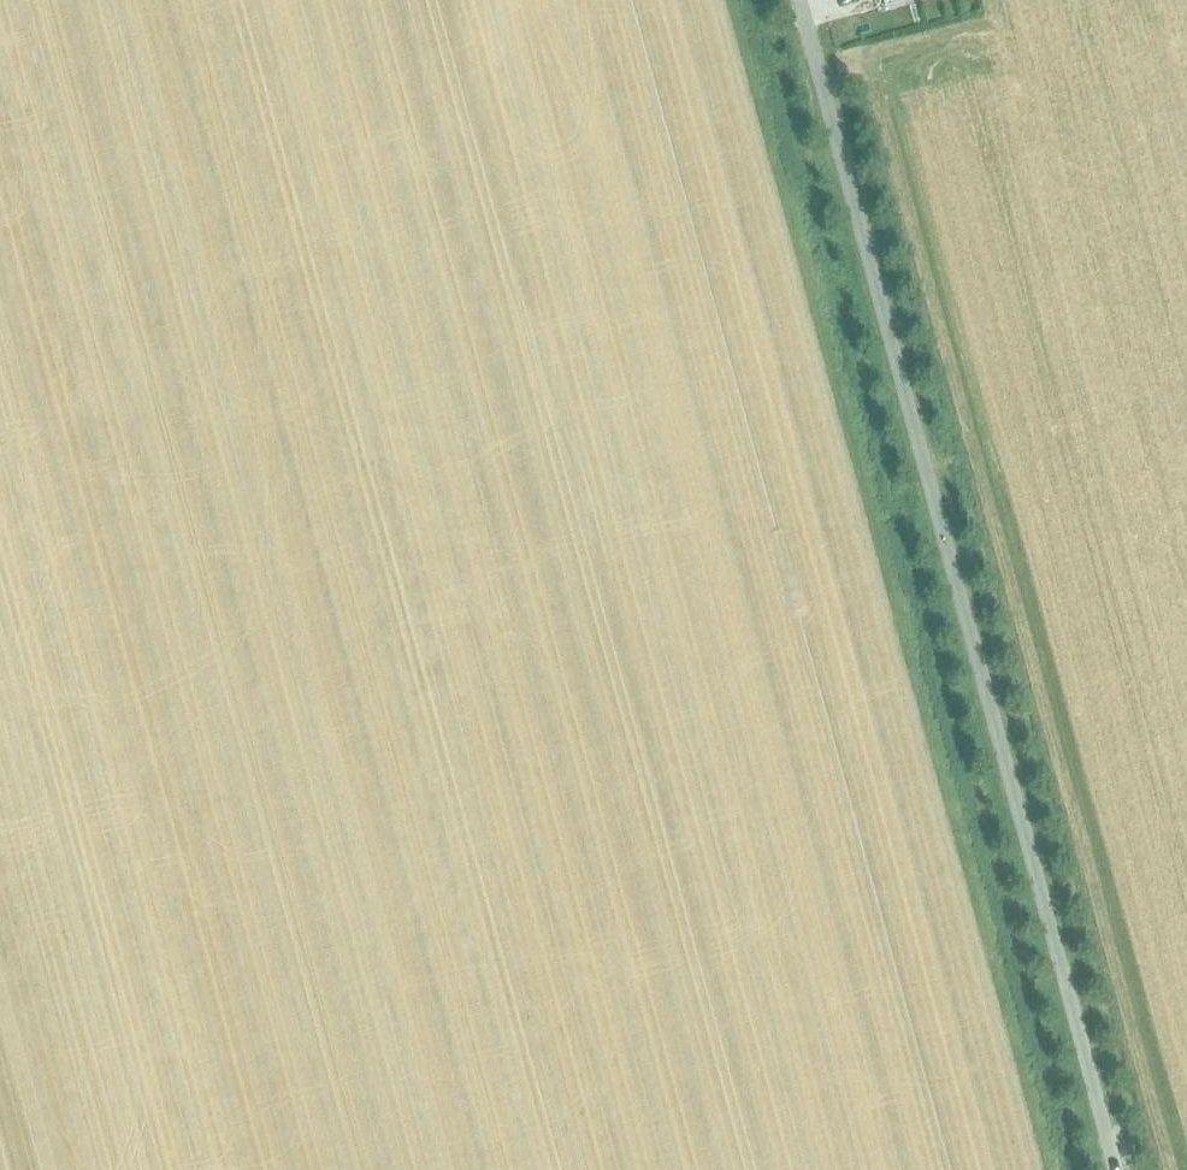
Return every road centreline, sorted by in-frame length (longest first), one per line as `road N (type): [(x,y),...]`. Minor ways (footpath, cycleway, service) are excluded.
road 1 (unclassified): [(1113,1169),(795,0)]

